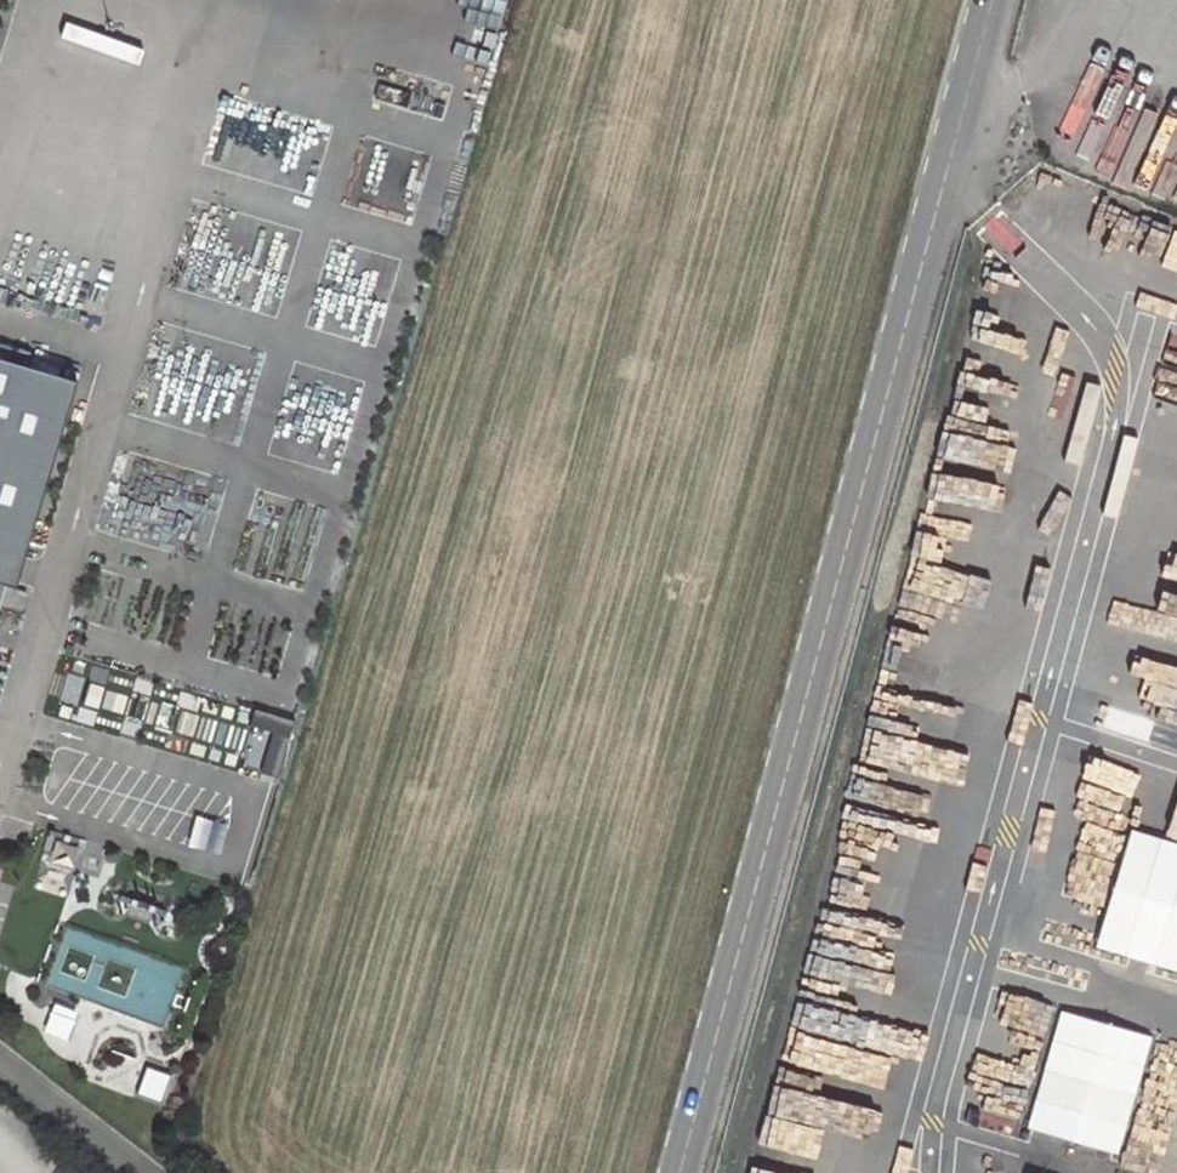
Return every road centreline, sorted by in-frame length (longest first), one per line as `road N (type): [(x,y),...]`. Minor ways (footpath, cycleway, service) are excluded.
road 1 (unclassified): [(991,0),(680,1172)]
road 2 (unclassified): [(0,1064),(139,1172)]

